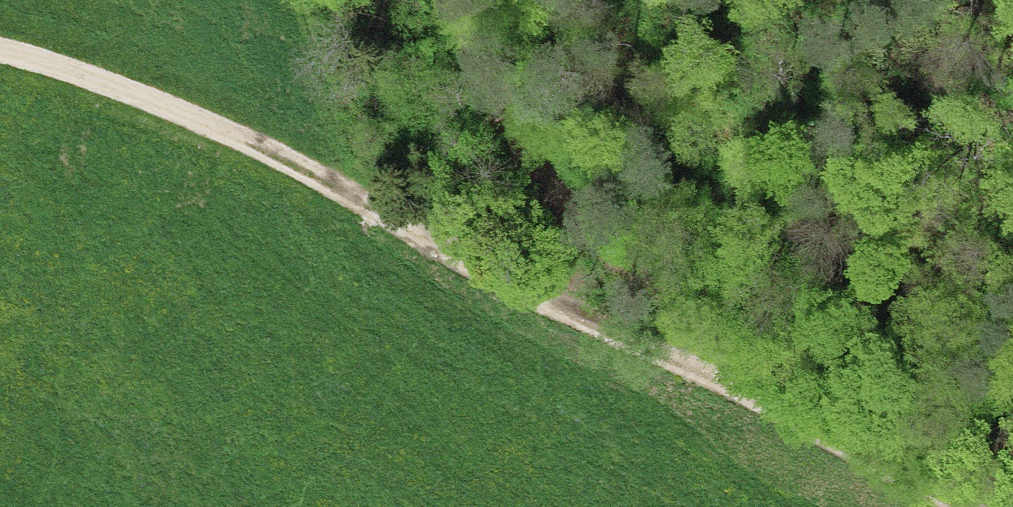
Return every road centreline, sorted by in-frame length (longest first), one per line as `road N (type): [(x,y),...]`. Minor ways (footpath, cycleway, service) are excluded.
road 1 (track): [(716,375),(197,114),(0,50)]
road 2 (track): [(716,375),(546,188),(503,122),(450,0)]
road 3 (track): [(975,506),(716,375)]

